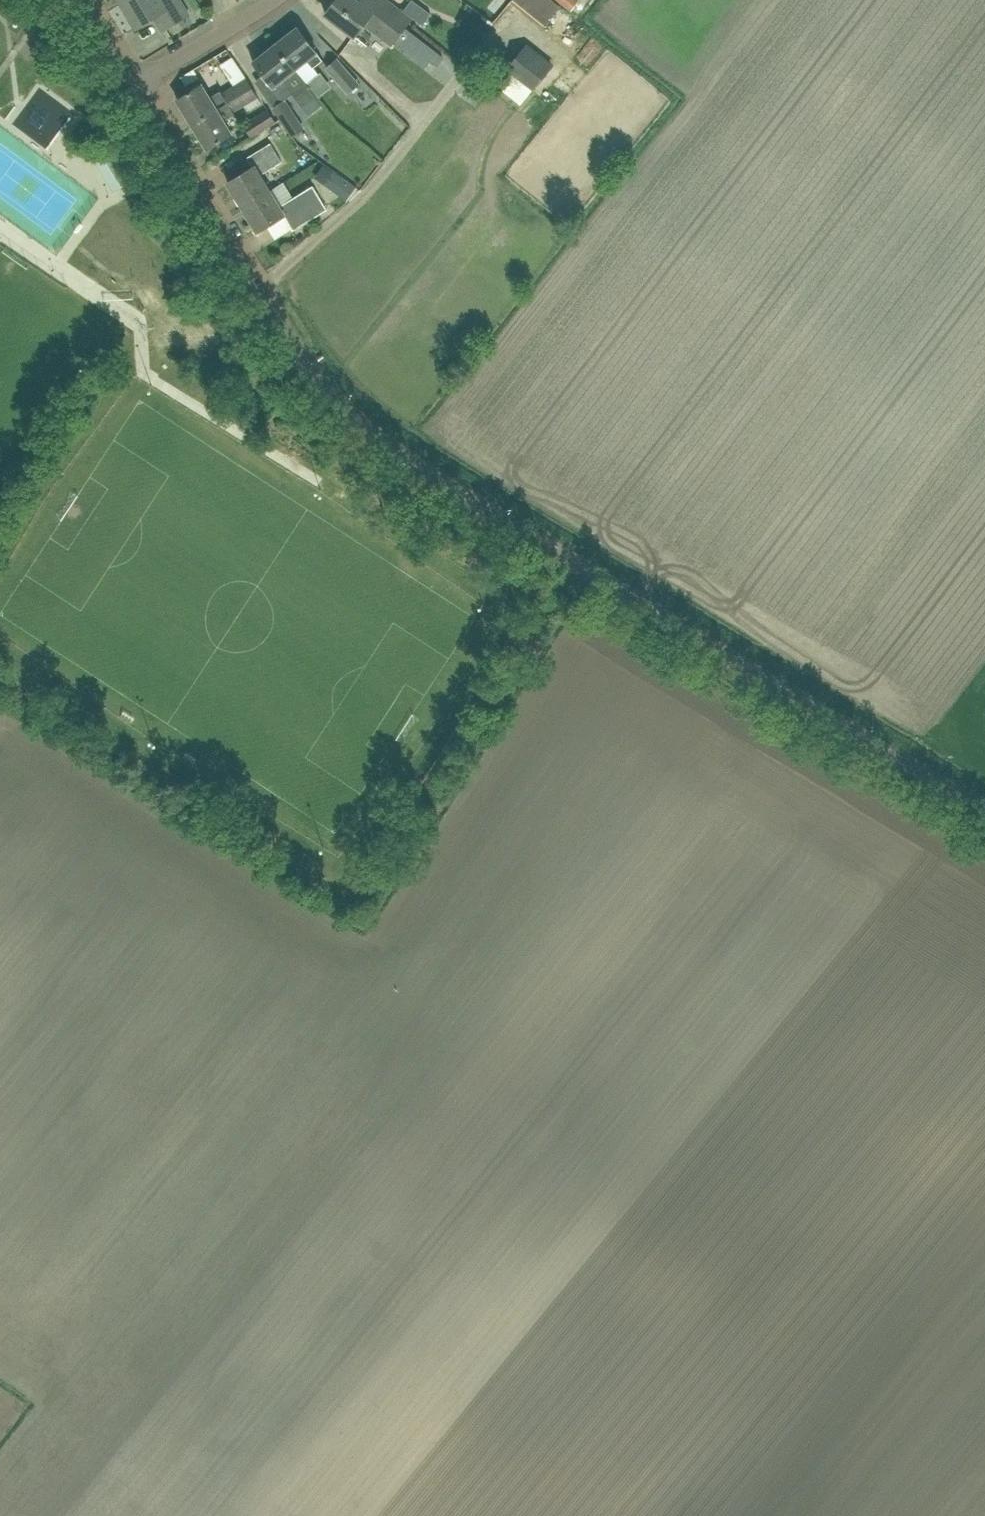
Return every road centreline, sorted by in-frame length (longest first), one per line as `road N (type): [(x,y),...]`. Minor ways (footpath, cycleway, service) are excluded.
road 1 (tertiary): [(984,812),(384,448),(315,377),(132,86)]
road 2 (residential): [(132,86),(270,0)]

